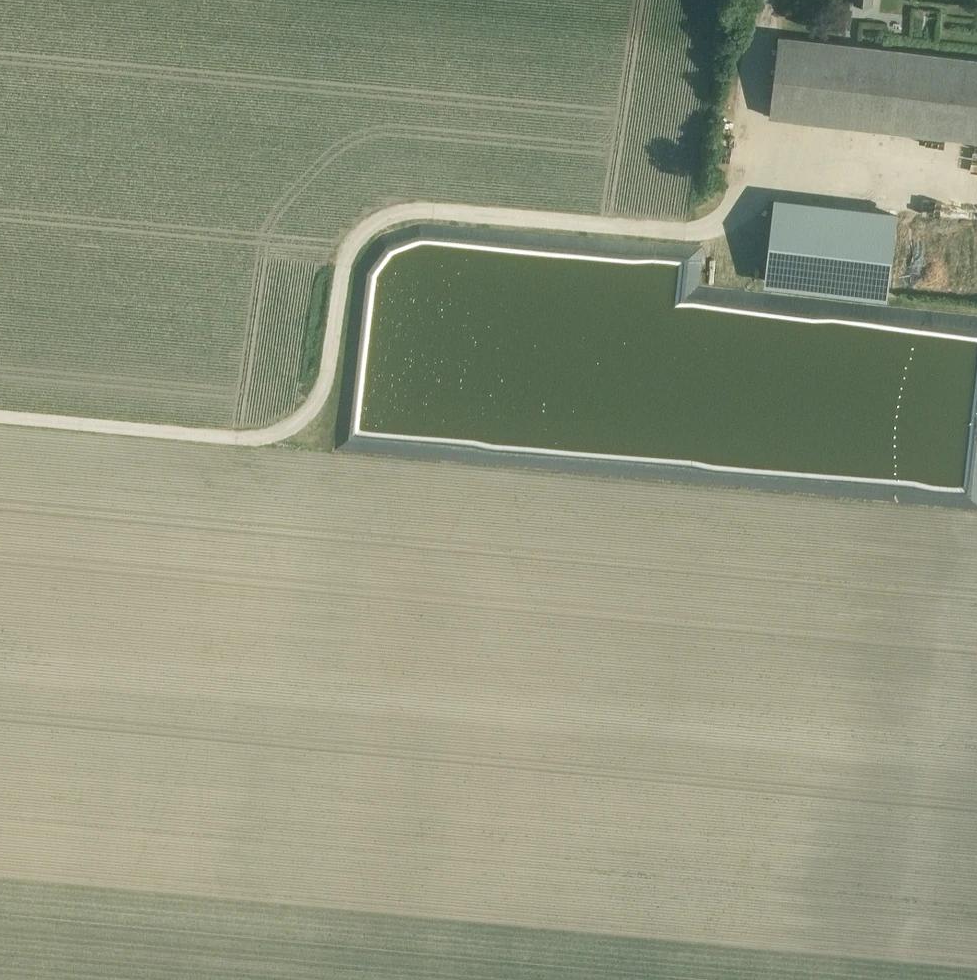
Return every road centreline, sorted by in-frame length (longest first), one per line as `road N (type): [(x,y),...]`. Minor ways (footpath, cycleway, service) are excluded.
road 1 (track): [(0,419),(222,439),(267,434),(328,382),(346,266),(365,231),(384,219),(433,212),(686,230),(726,223),(743,203)]

